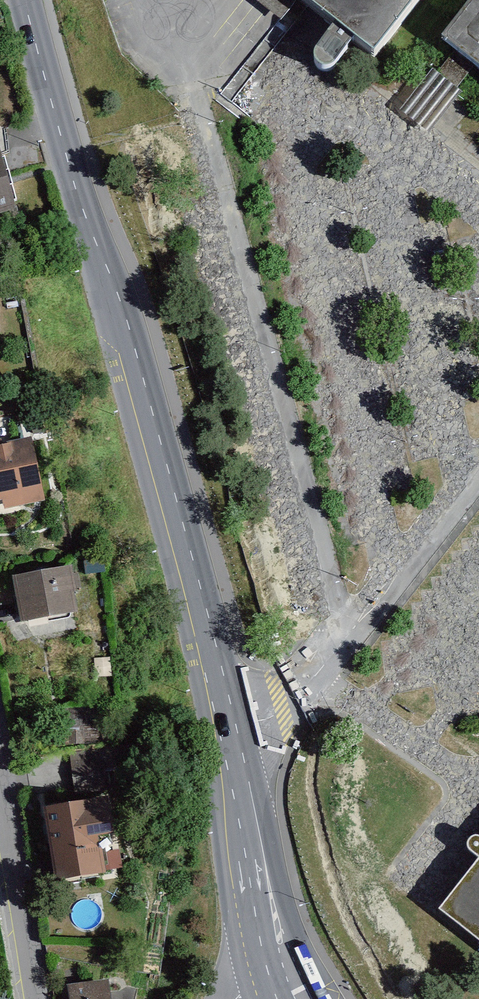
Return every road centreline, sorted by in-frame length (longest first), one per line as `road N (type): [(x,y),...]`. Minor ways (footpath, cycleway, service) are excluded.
road 1 (secondary): [(26,0),(201,607),(275,962)]
road 2 (residential): [(0,788),(31,998)]

